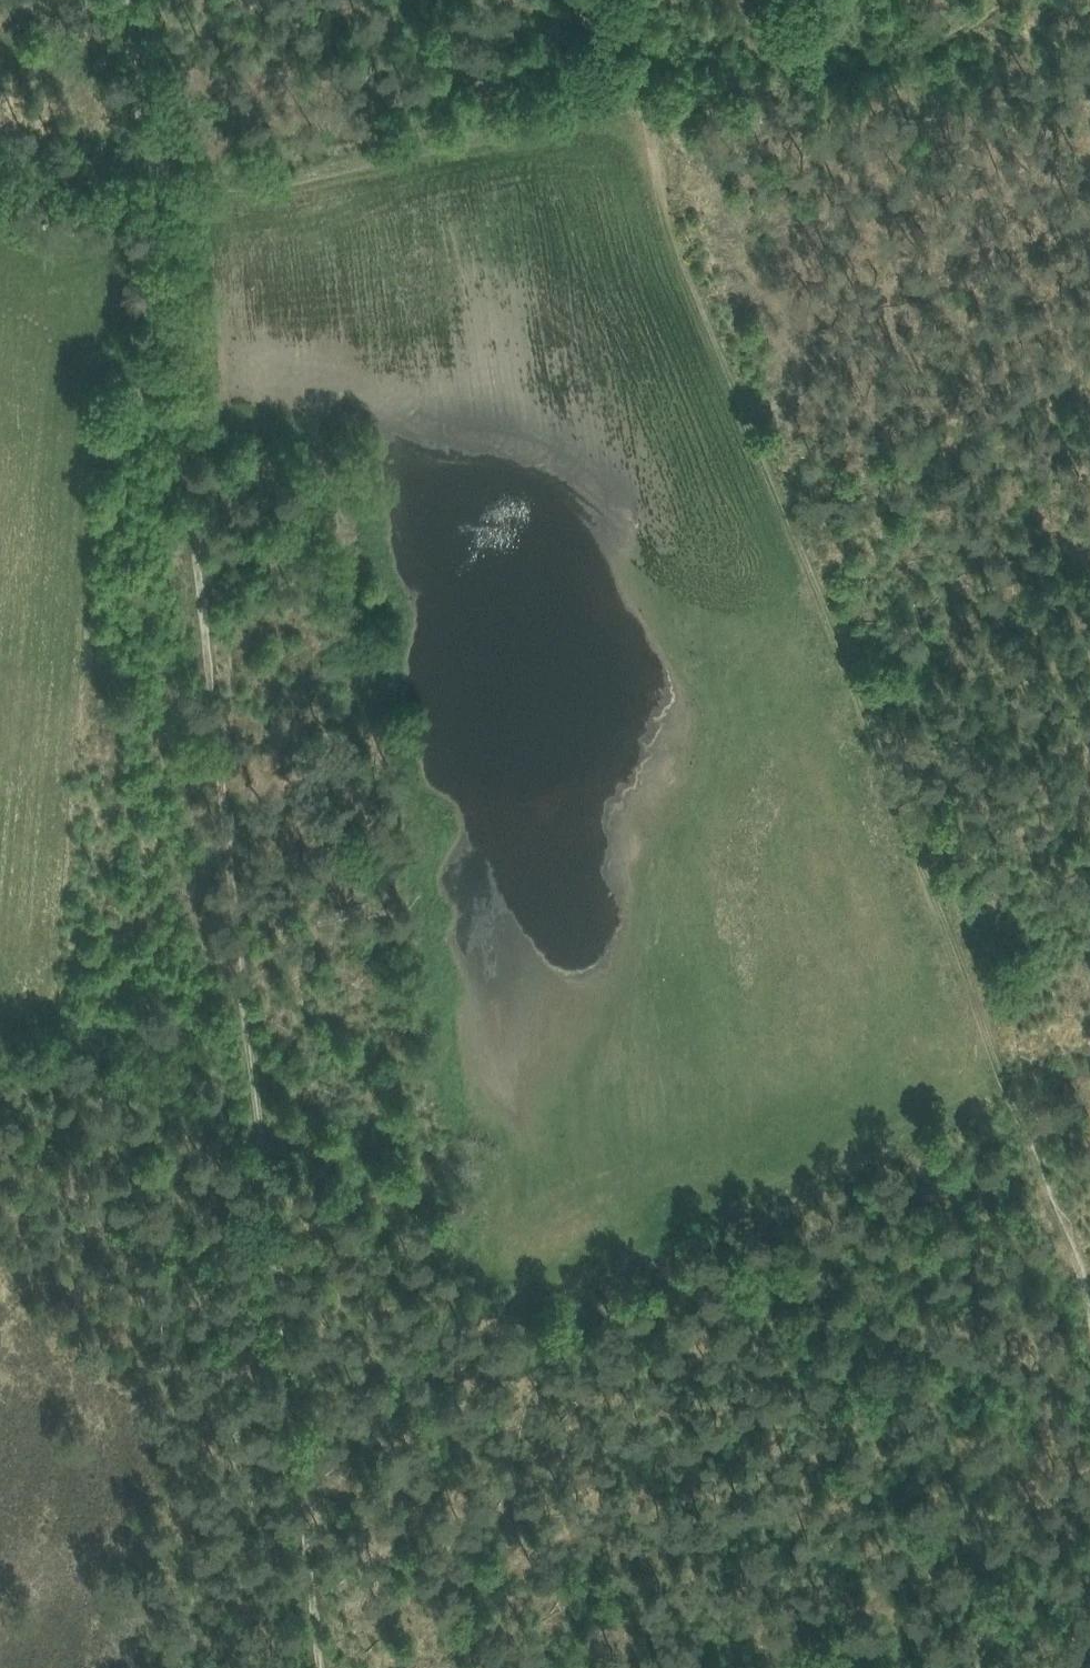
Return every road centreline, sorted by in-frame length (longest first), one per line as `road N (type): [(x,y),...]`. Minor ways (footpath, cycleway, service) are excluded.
road 1 (track): [(128,0),(318,1667)]
road 2 (track): [(540,0),(616,94),(1089,1268)]
road 3 (track): [(1008,0),(952,53),(629,126)]

